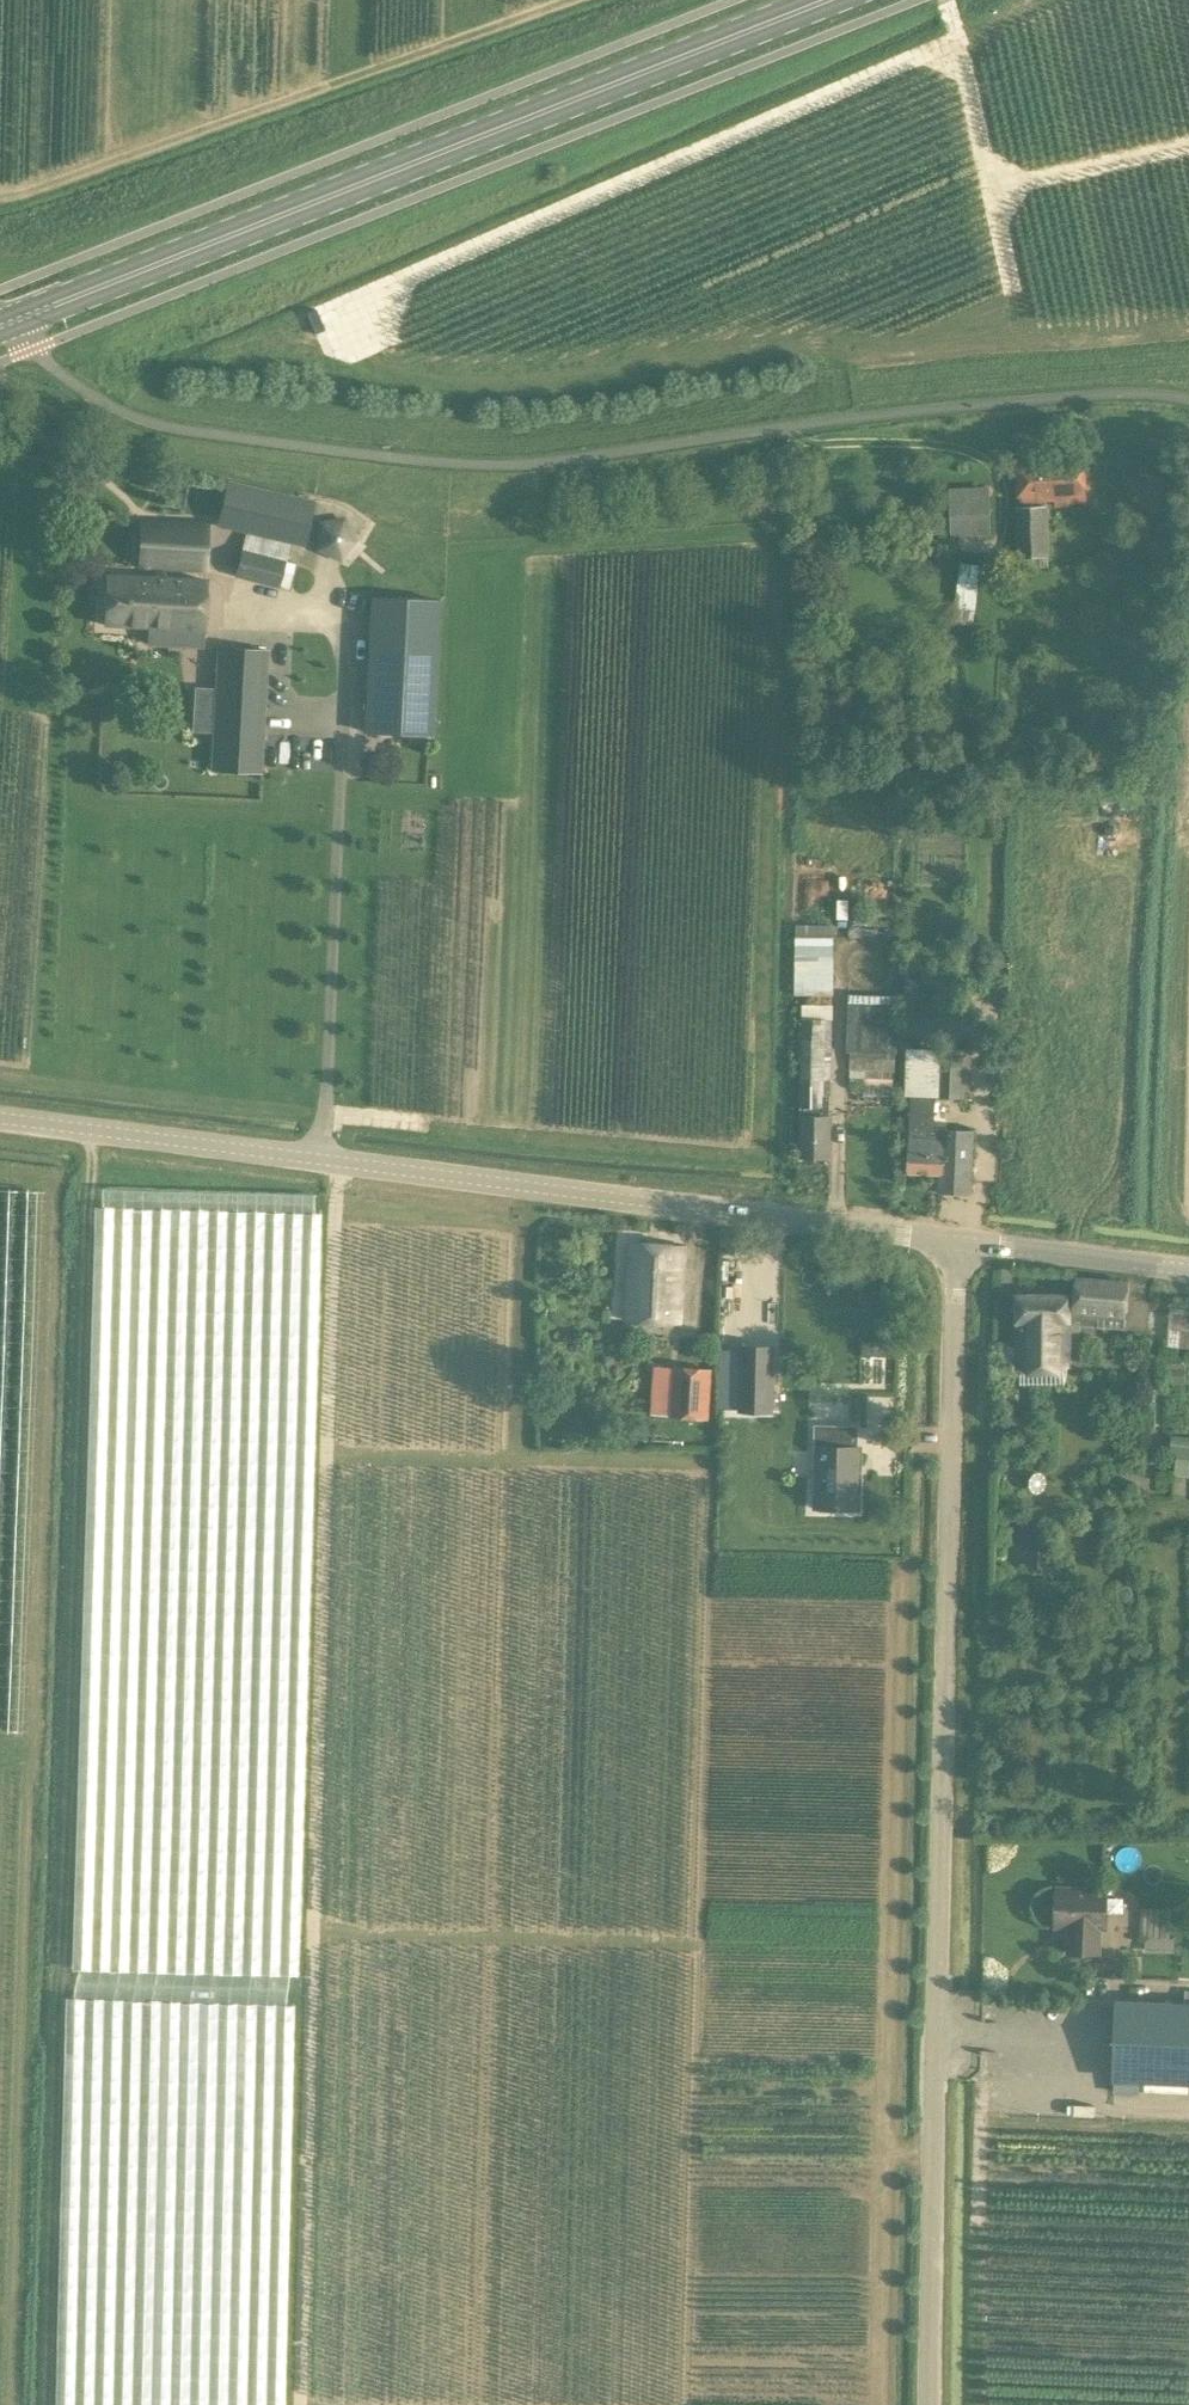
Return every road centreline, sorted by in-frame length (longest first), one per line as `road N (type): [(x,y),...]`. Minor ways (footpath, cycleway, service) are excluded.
road 1 (unclassified): [(916,2404),(941,1239)]
road 2 (unclassified): [(941,1239),(0,1116)]
road 3 (primary): [(0,329),(828,0)]
road 4 (unclassified): [(941,1239),(1188,1268)]

